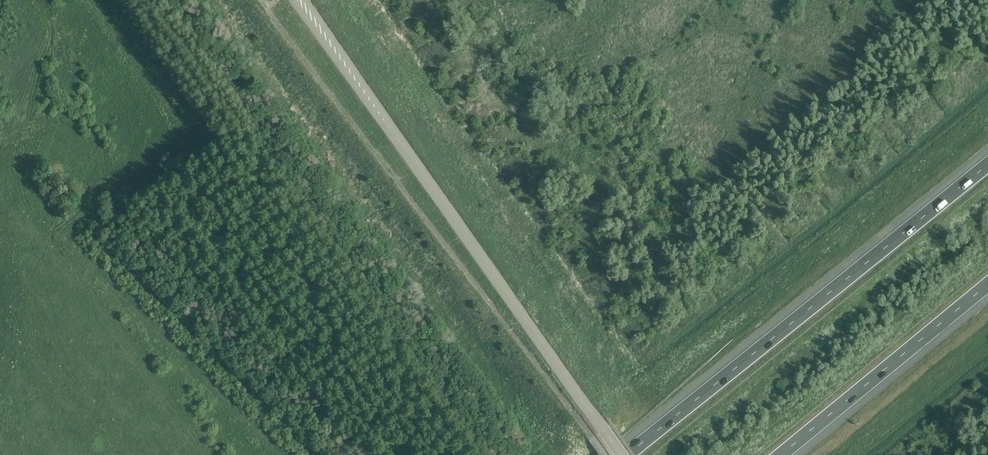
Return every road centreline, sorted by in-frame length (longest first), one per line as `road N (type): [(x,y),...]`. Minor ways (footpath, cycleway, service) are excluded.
road 1 (tertiary): [(621,454),(300,0)]
road 2 (motorway): [(987,162),(626,454)]
road 3 (motorway): [(780,454),(987,282)]

